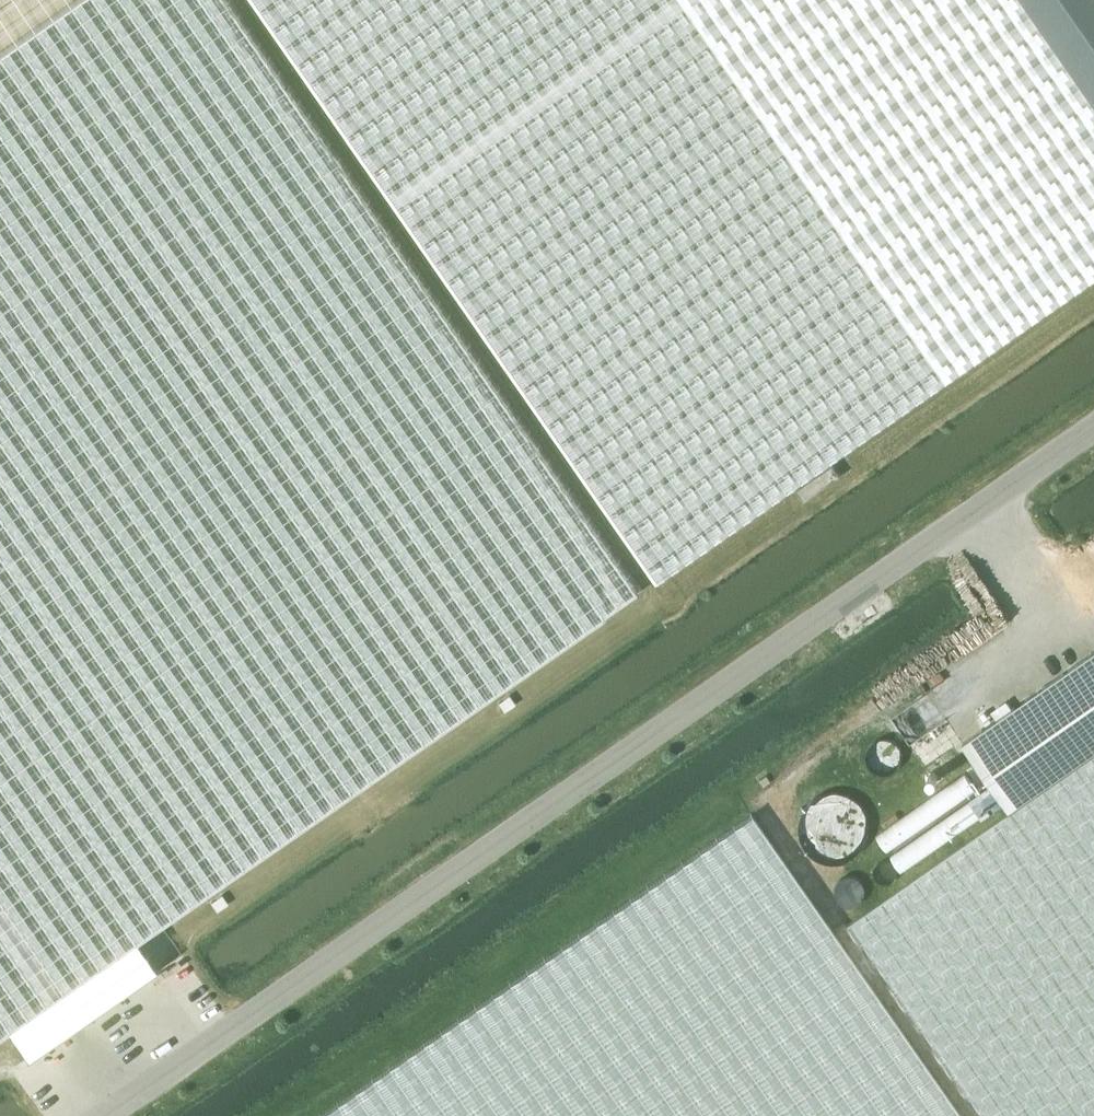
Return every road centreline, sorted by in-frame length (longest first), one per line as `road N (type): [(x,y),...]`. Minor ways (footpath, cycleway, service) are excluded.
road 1 (unclassified): [(105,1115),(1093,427)]

